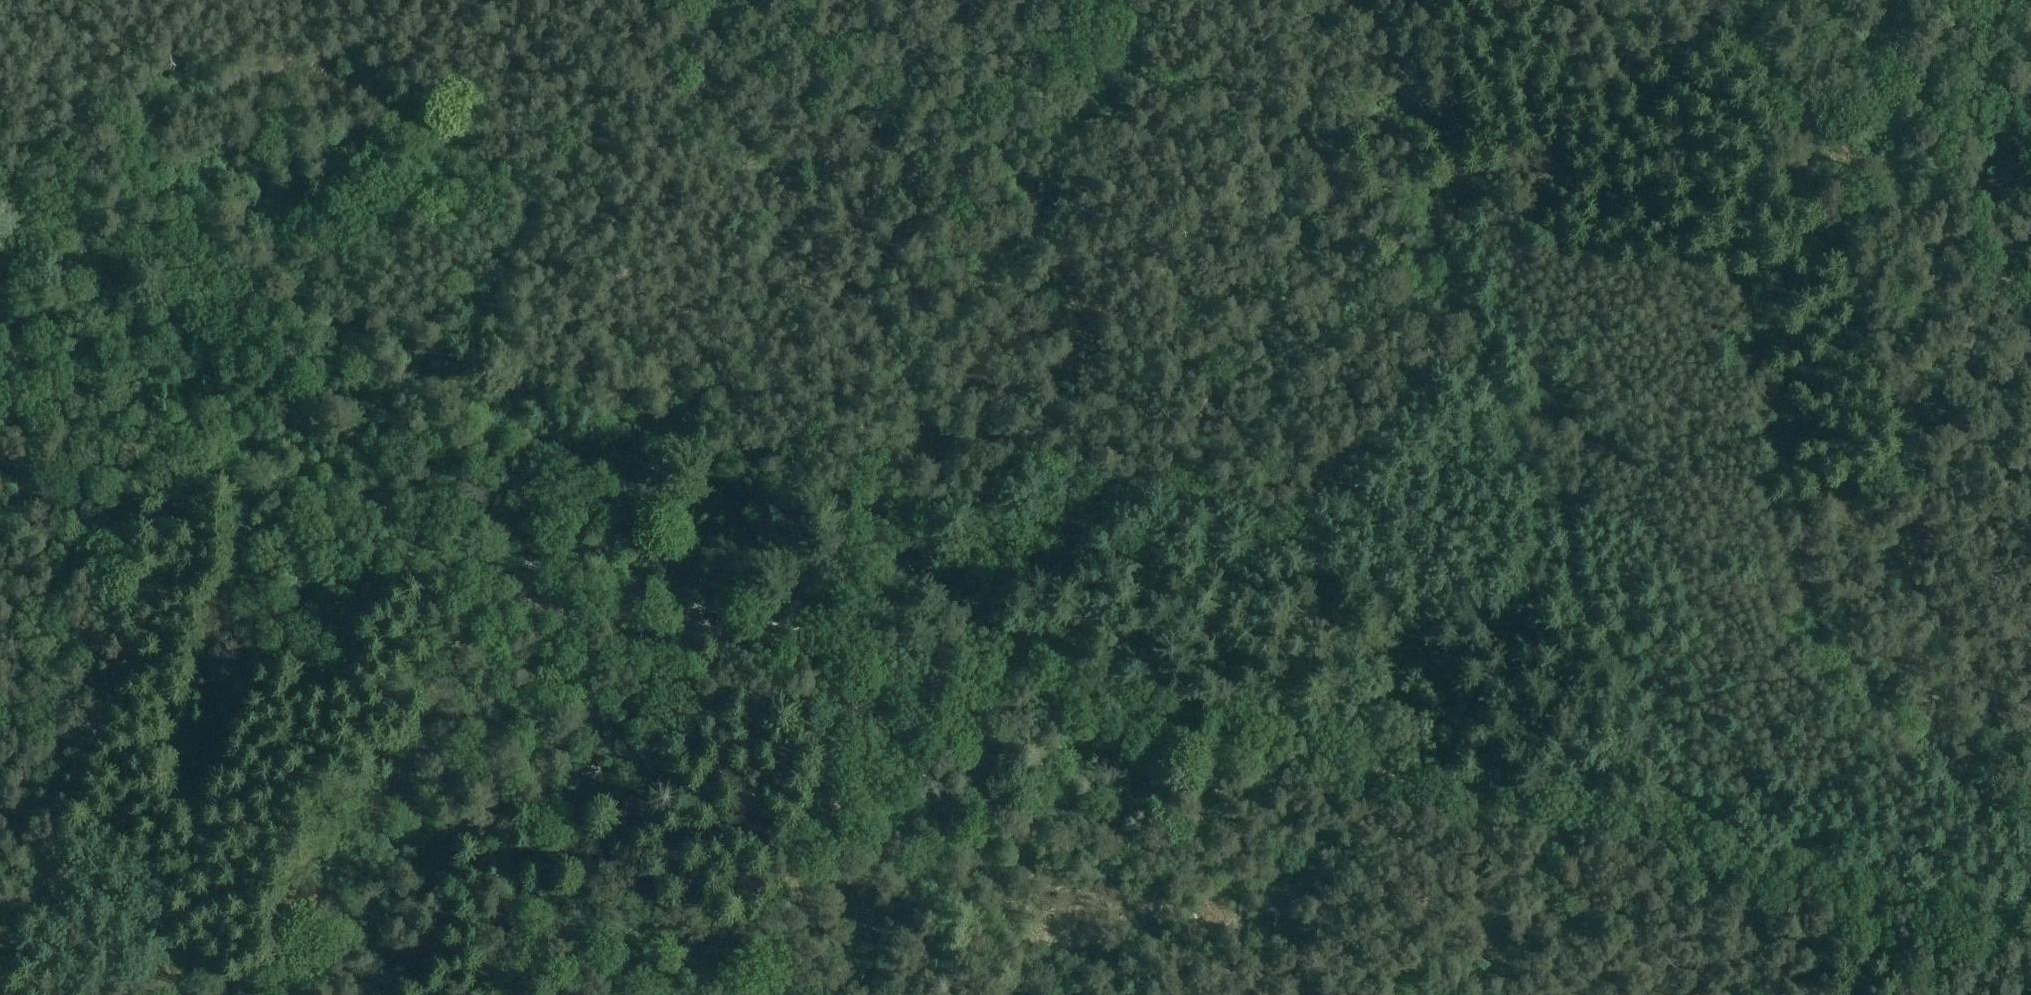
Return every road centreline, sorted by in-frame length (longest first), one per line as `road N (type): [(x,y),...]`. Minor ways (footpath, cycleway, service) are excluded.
road 1 (track): [(2030,980),(1672,844),(803,643),(697,631)]
road 2 (track): [(697,631),(581,620),(188,469),(0,384)]
road 3 (track): [(2030,273),(2005,153),(1999,0)]

